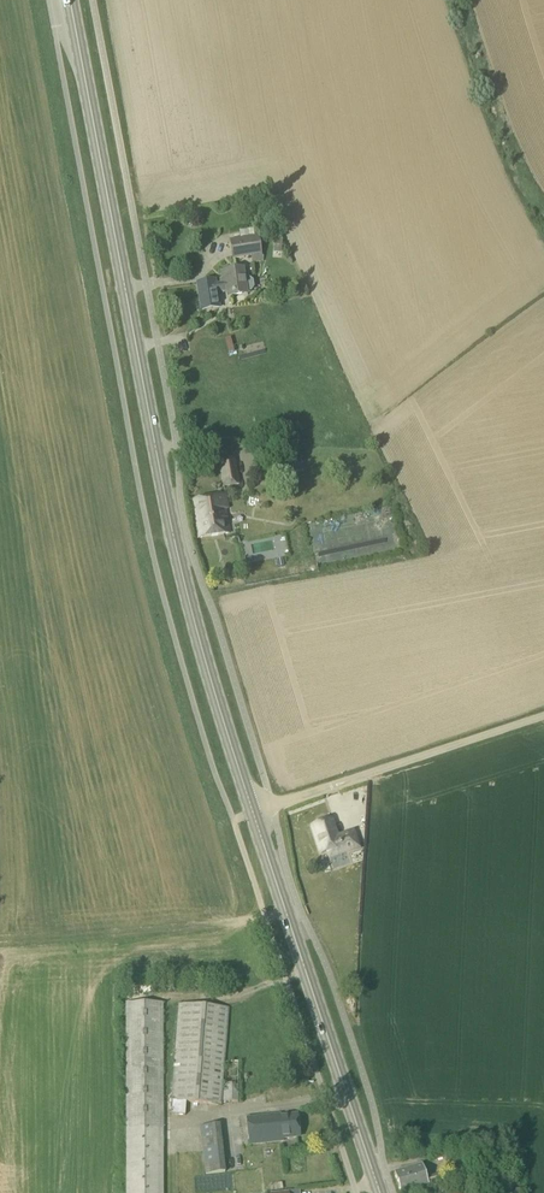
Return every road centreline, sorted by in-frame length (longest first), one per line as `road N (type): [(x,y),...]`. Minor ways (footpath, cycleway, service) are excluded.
road 1 (primary): [(256,818),(176,532),(73,0)]
road 2 (primary): [(383,1192),(256,818)]
road 3 (unclassified): [(256,818),(543,718)]

